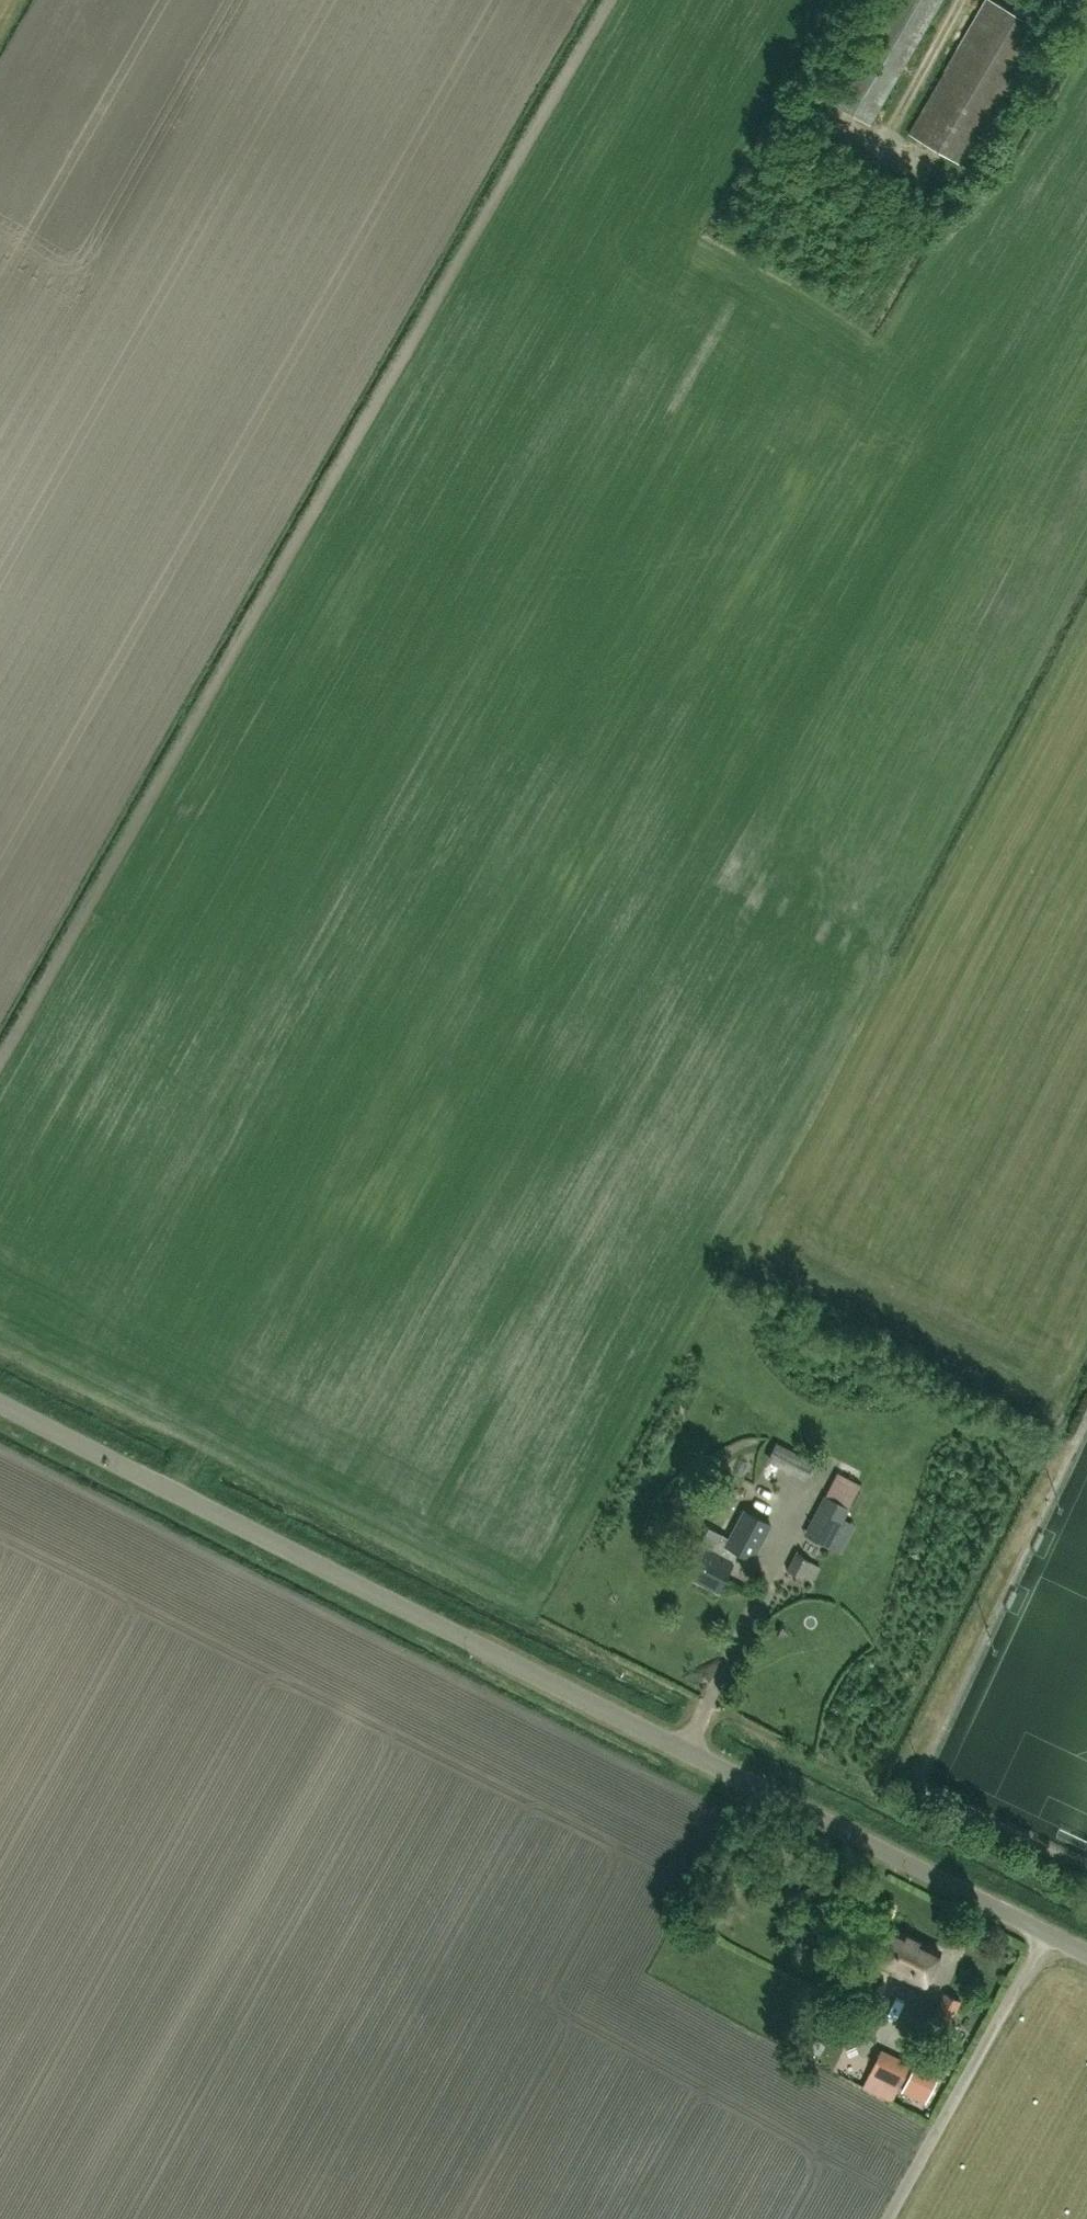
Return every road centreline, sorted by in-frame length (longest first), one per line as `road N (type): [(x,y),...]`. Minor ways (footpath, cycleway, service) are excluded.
road 1 (unclassified): [(1086,1954),(279,1522),(0,1382)]

